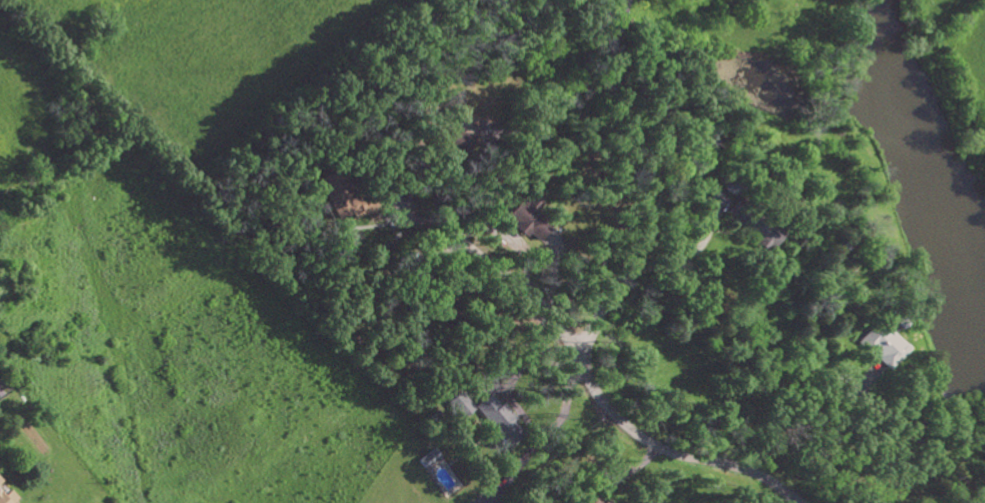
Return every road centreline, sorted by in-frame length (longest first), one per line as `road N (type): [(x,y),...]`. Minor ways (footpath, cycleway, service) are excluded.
road 1 (residential): [(804,502),(754,472),(628,425),(592,387),(548,301),(463,233)]
road 2 (residential): [(577,357),(648,208),(615,97),(616,51),(630,0)]

